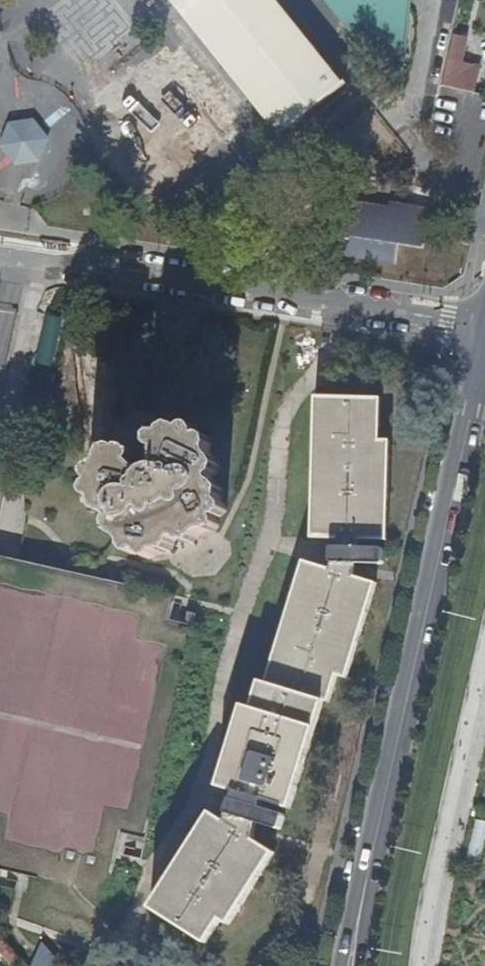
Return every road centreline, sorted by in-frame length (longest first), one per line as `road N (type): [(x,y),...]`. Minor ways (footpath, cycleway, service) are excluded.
road 1 (tertiary): [(351,965),(484,345)]
road 2 (residential): [(484,328),(0,253)]

